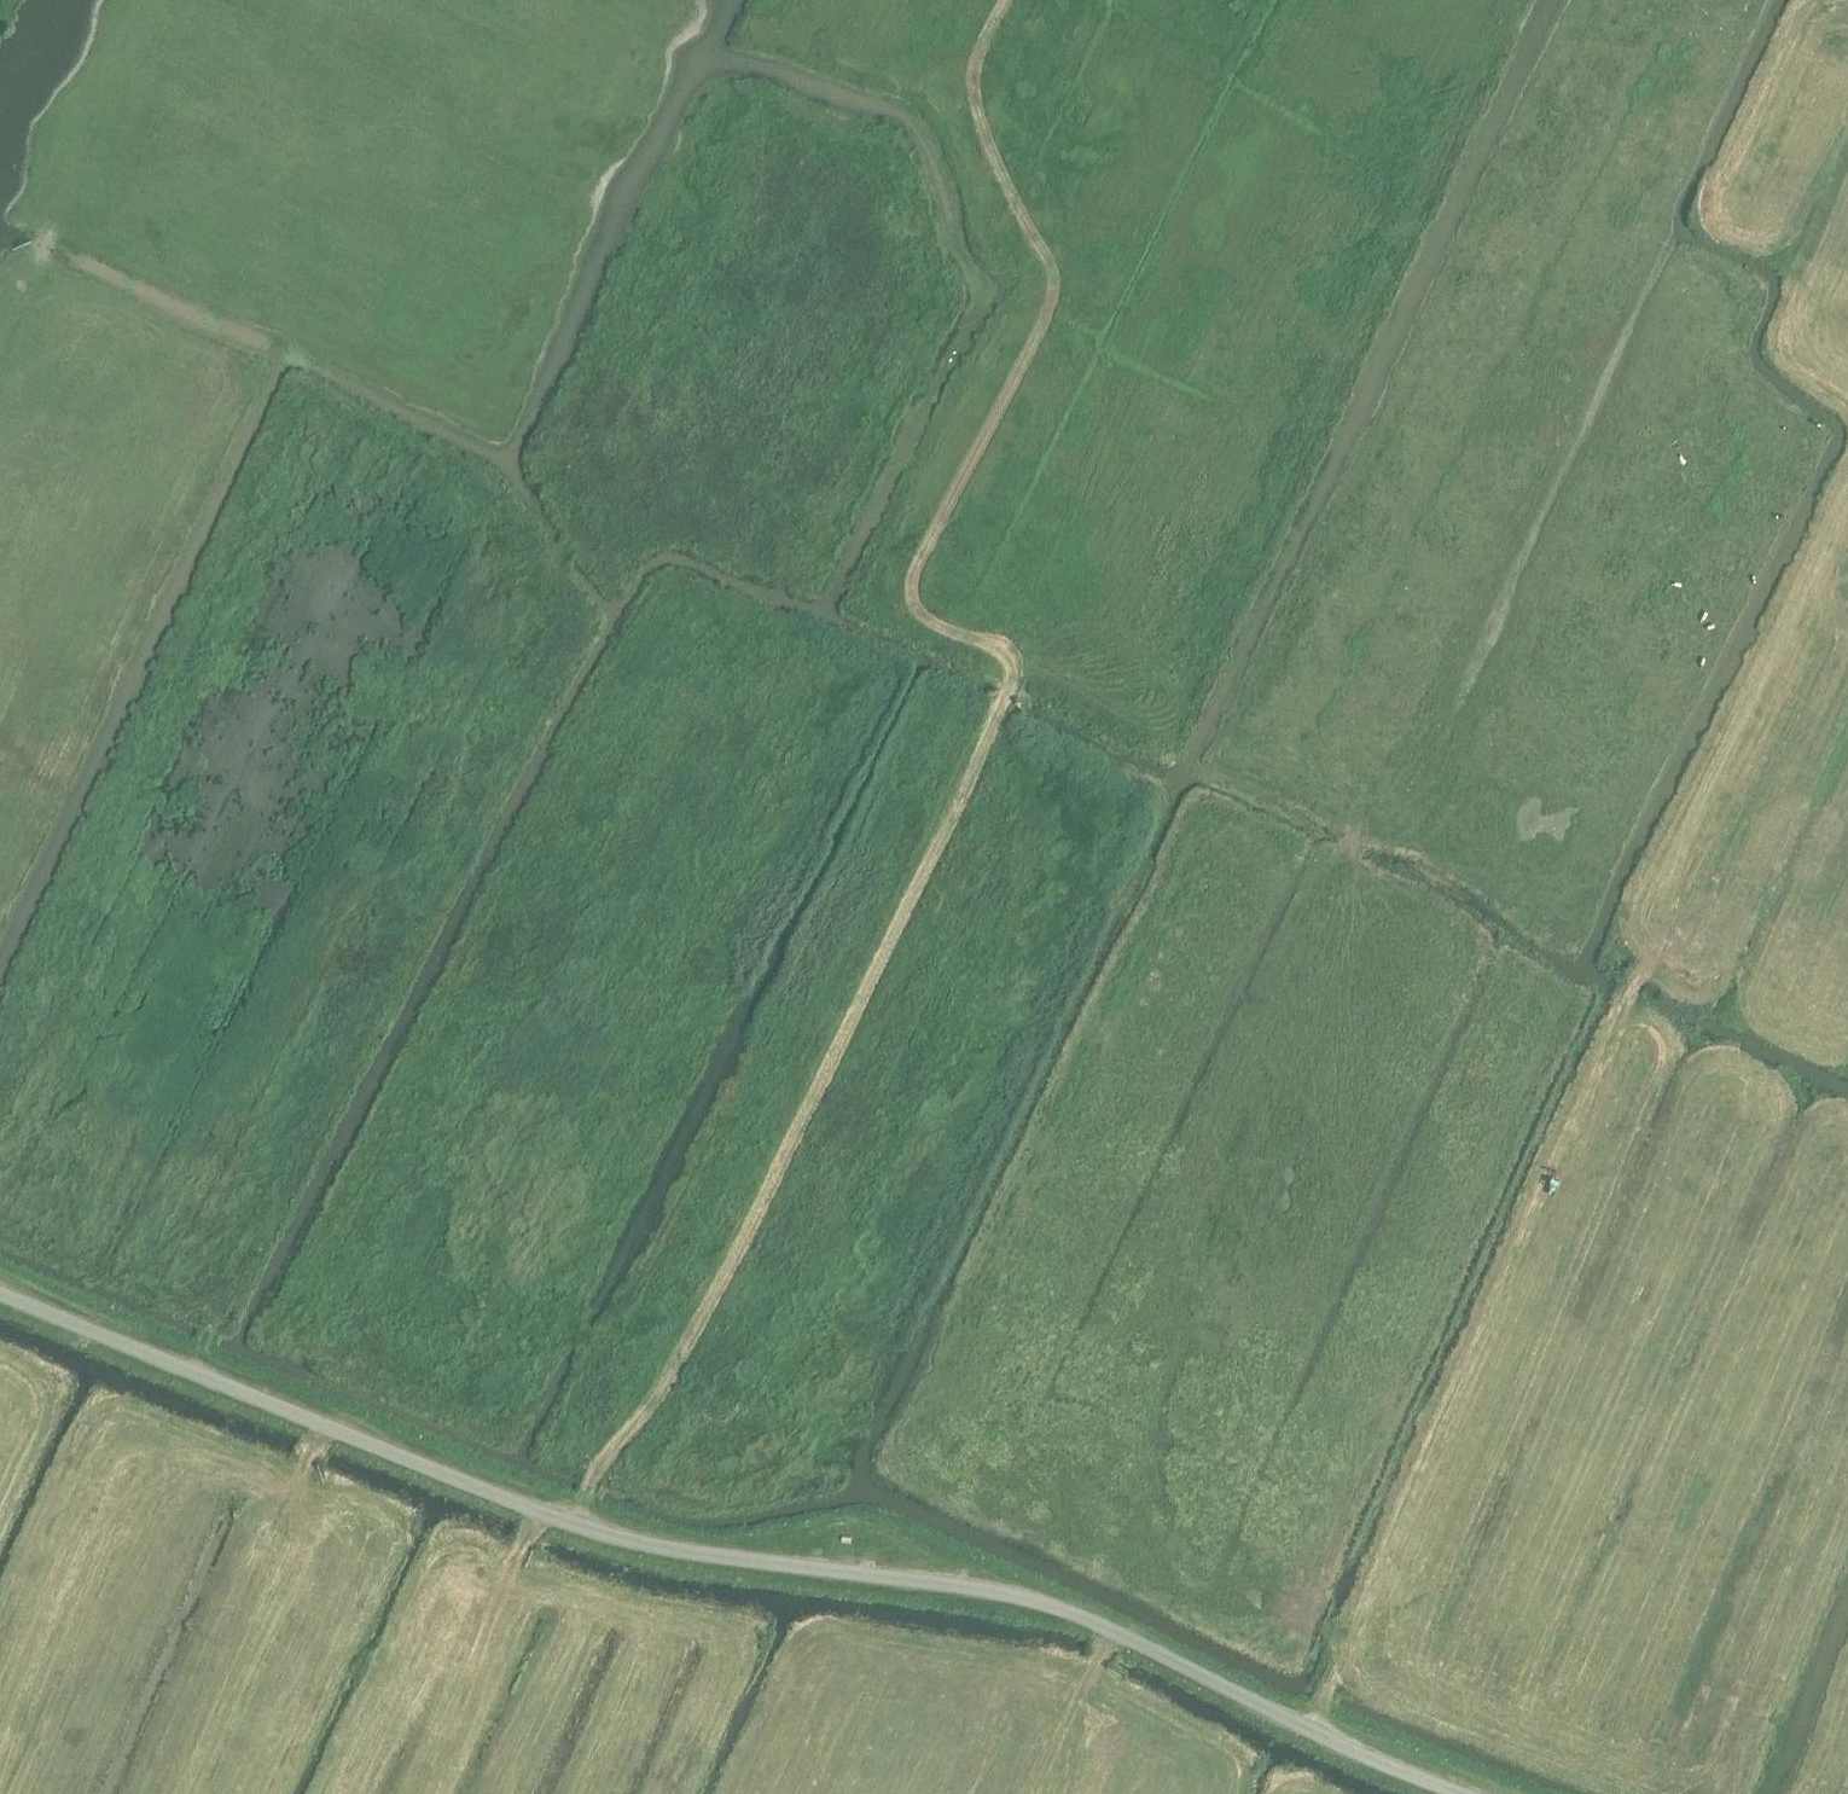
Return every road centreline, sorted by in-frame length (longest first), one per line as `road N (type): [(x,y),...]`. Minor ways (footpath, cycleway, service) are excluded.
road 1 (unclassified): [(1460,1793),(1078,1615),(984,1588),(689,1551),(548,1514),(0,1290)]

